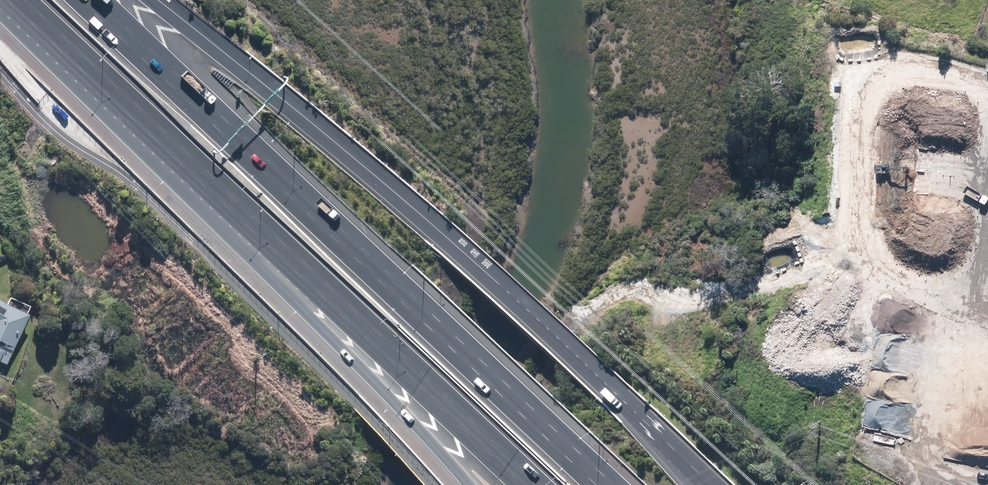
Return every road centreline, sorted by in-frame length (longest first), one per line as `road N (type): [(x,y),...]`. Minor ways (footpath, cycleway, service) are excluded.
road 1 (motorway): [(149,0),(437,235),(712,484)]
road 2 (motorway): [(98,0),(612,484)]
road 3 (motorway): [(513,484),(87,70)]
road 4 (motorway): [(470,484),(161,169),(87,70)]
road 5 (track): [(987,331),(819,275),(769,291),(683,301),(640,282),(603,301),(551,382)]

